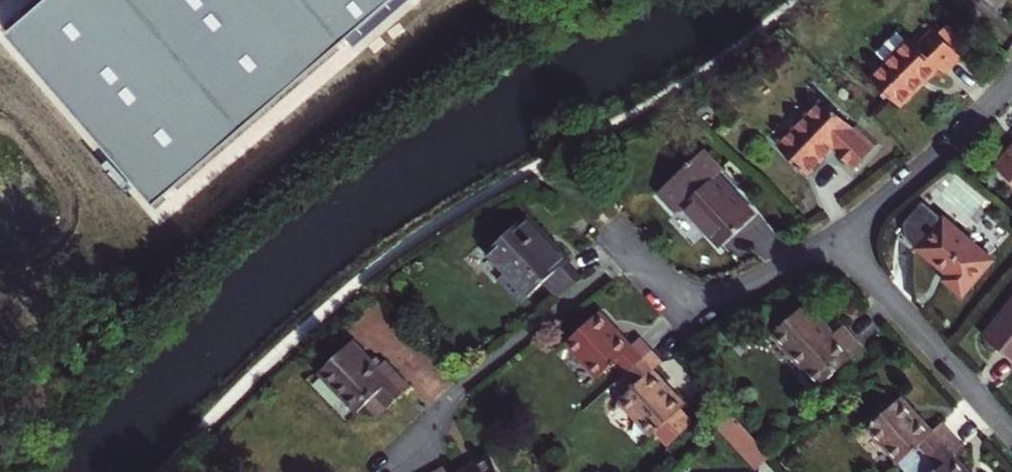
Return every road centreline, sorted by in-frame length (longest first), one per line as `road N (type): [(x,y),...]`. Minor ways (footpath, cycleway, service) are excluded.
road 1 (residential): [(632,252),(398,449)]
road 2 (residential): [(1011,434),(836,234)]
road 3 (residential): [(836,234),(688,316),(632,252)]
road 4 (residential): [(836,234),(947,146),(1011,80)]

